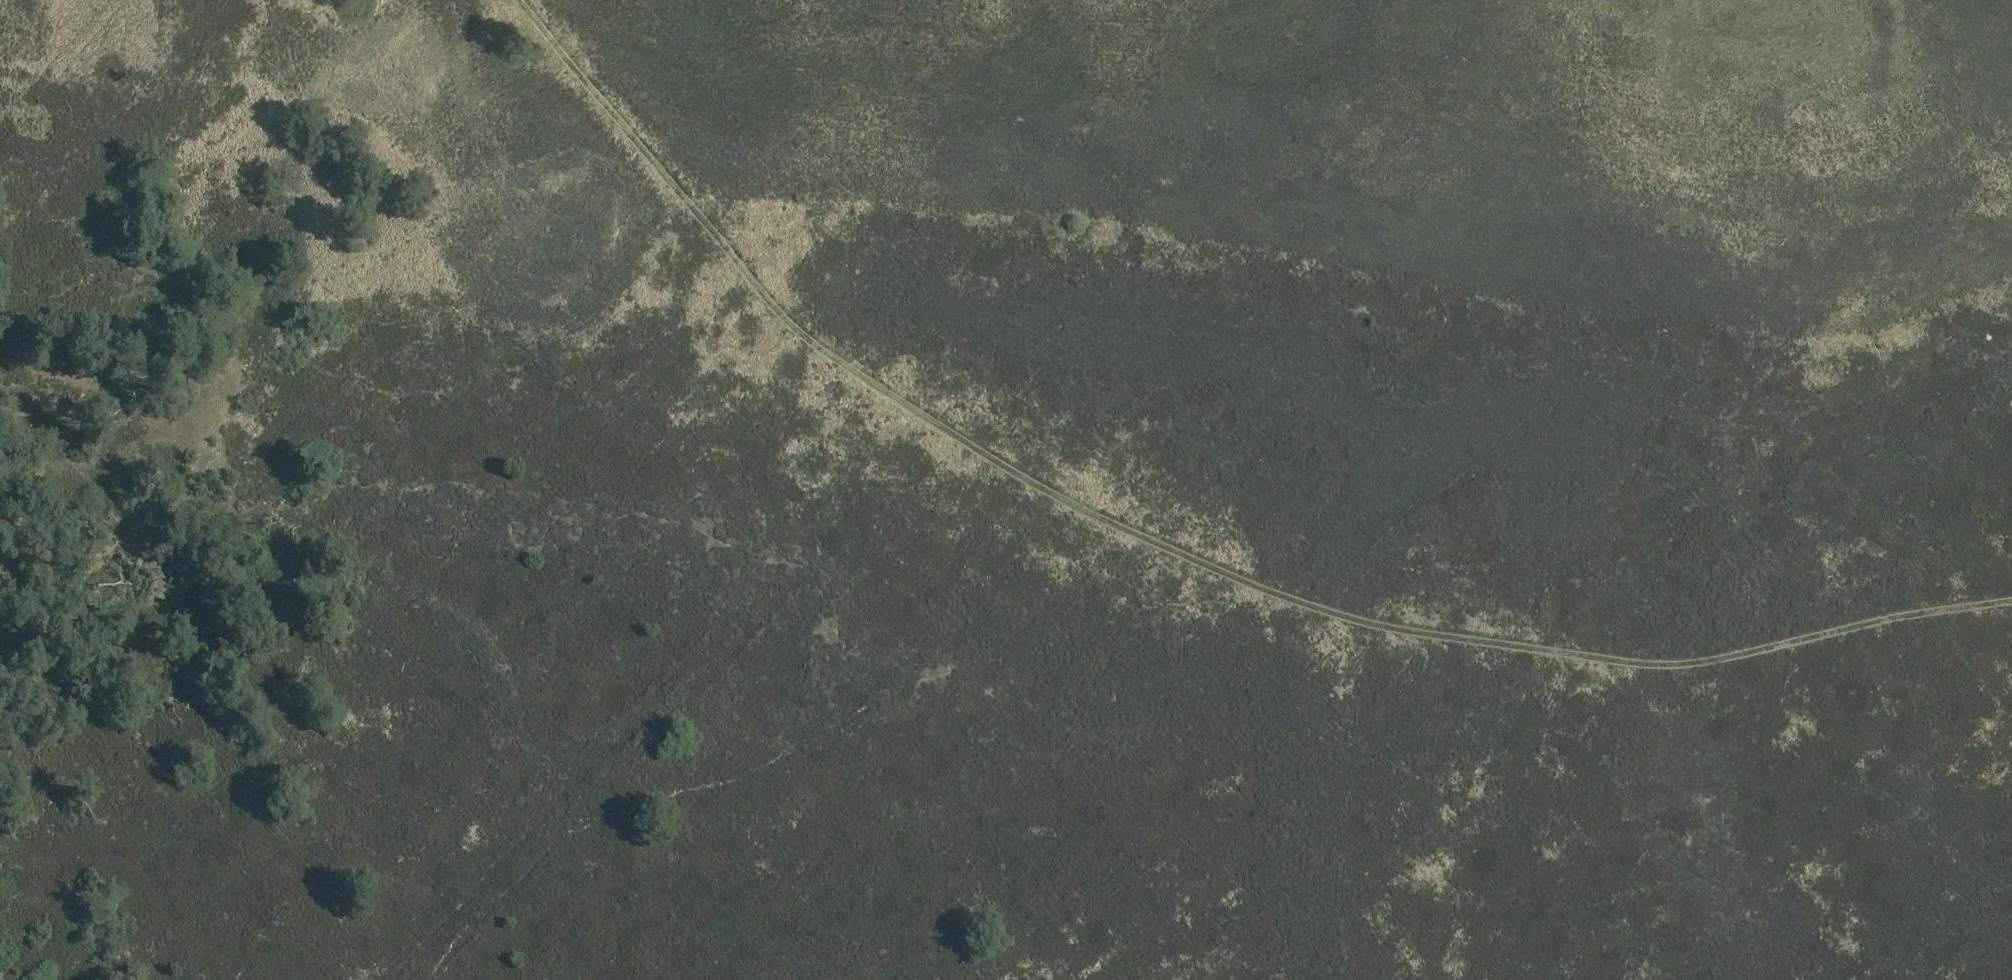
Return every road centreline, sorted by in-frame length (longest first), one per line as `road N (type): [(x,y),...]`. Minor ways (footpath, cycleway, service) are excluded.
road 1 (track): [(513,0),(797,326),(1154,542),(1319,605),(1426,629),(1682,662),(1966,601),(2011,598)]

